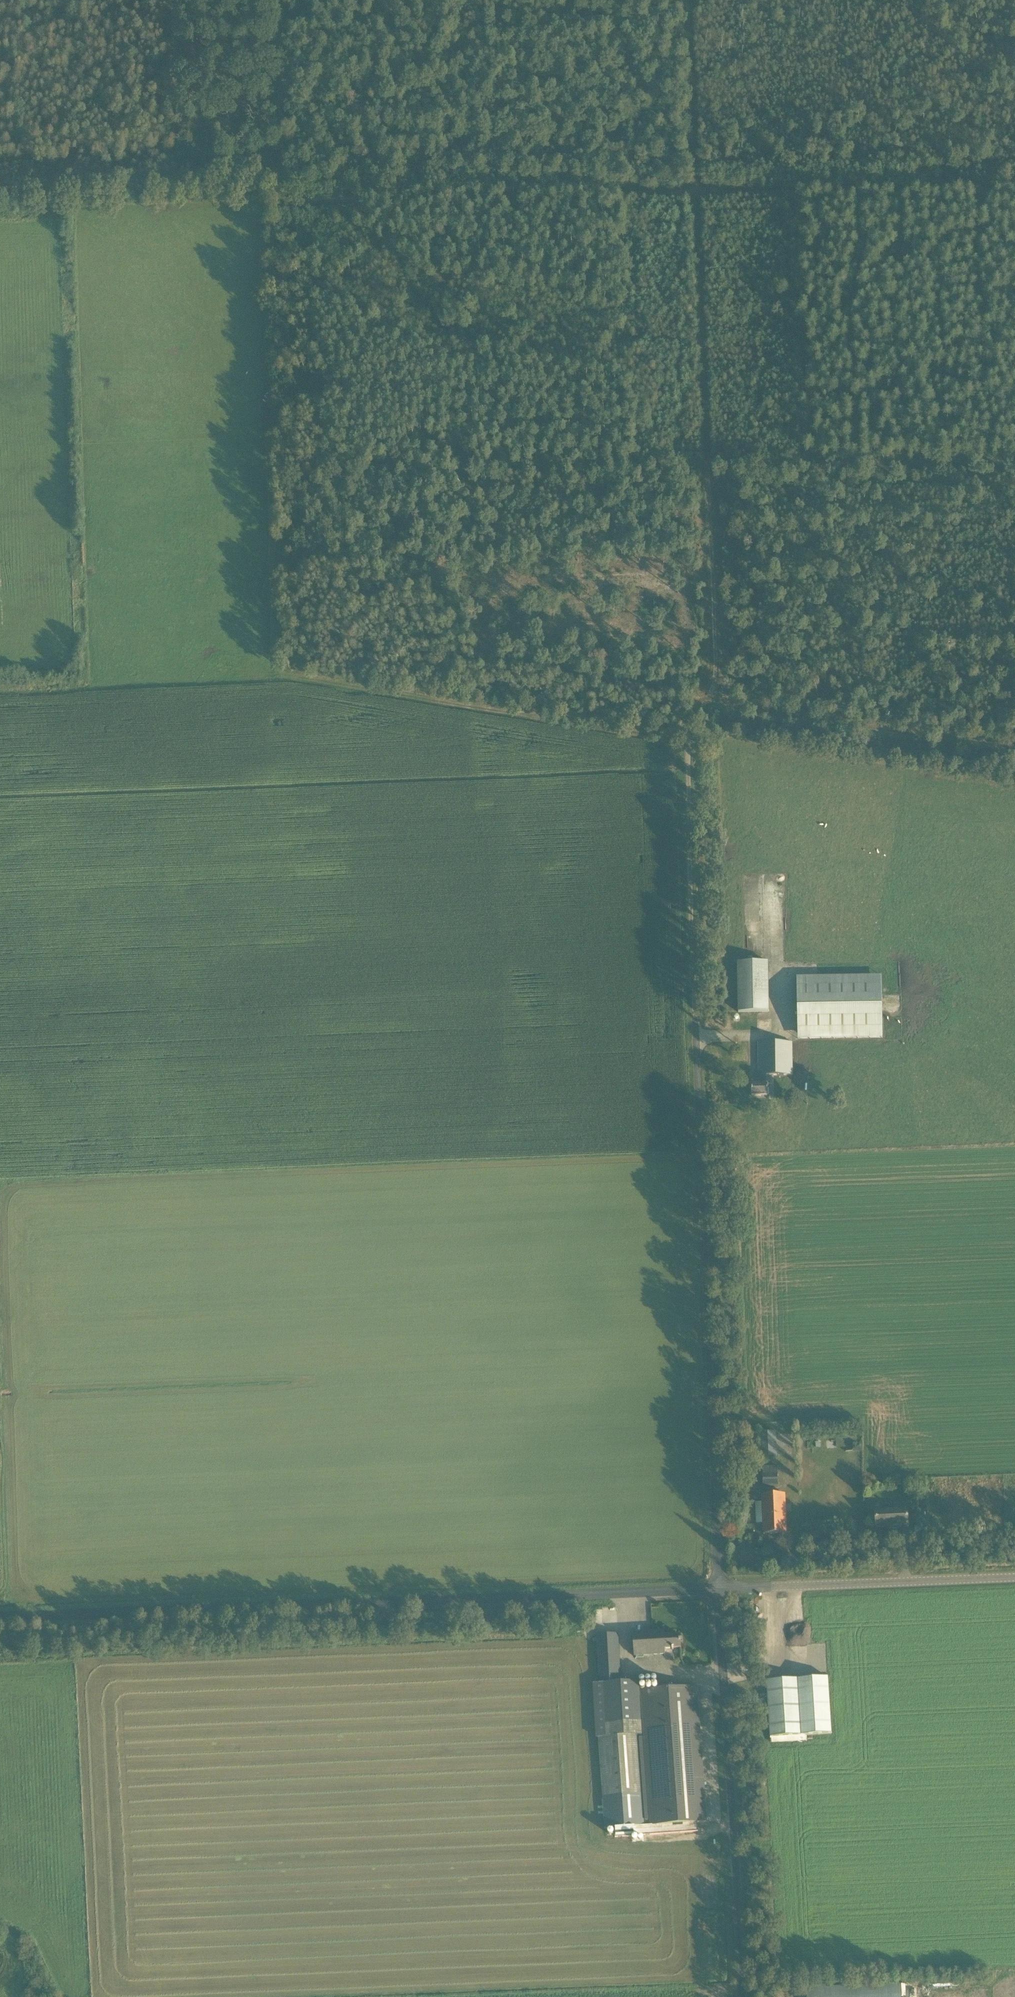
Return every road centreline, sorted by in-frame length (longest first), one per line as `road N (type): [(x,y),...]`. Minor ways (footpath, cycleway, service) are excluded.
road 1 (track): [(303,638),(295,679),(687,739),(696,708),(716,702),(697,193)]
road 2 (unclassified): [(0,1614),(719,1586)]
road 3 (unclassified): [(719,1586),(694,960)]
road 4 (unclassified): [(741,1996),(719,1586)]
road 5 (track): [(282,194),(297,200),(680,193)]
road 6 (track): [(303,638),(291,265)]
road 7 (track): [(697,193),(1014,189)]
road 8 (track): [(707,461),(1014,461)]
road 9 (track): [(716,702),(1014,752)]
road 10 (unclassified): [(719,1586),(1014,1573)]
road 11 (track): [(0,197),(282,194)]
road 12 (track): [(694,960),(687,739)]
road 13 (track): [(275,0),(272,90),(282,194)]
road 14 (track): [(688,0),(697,193)]

